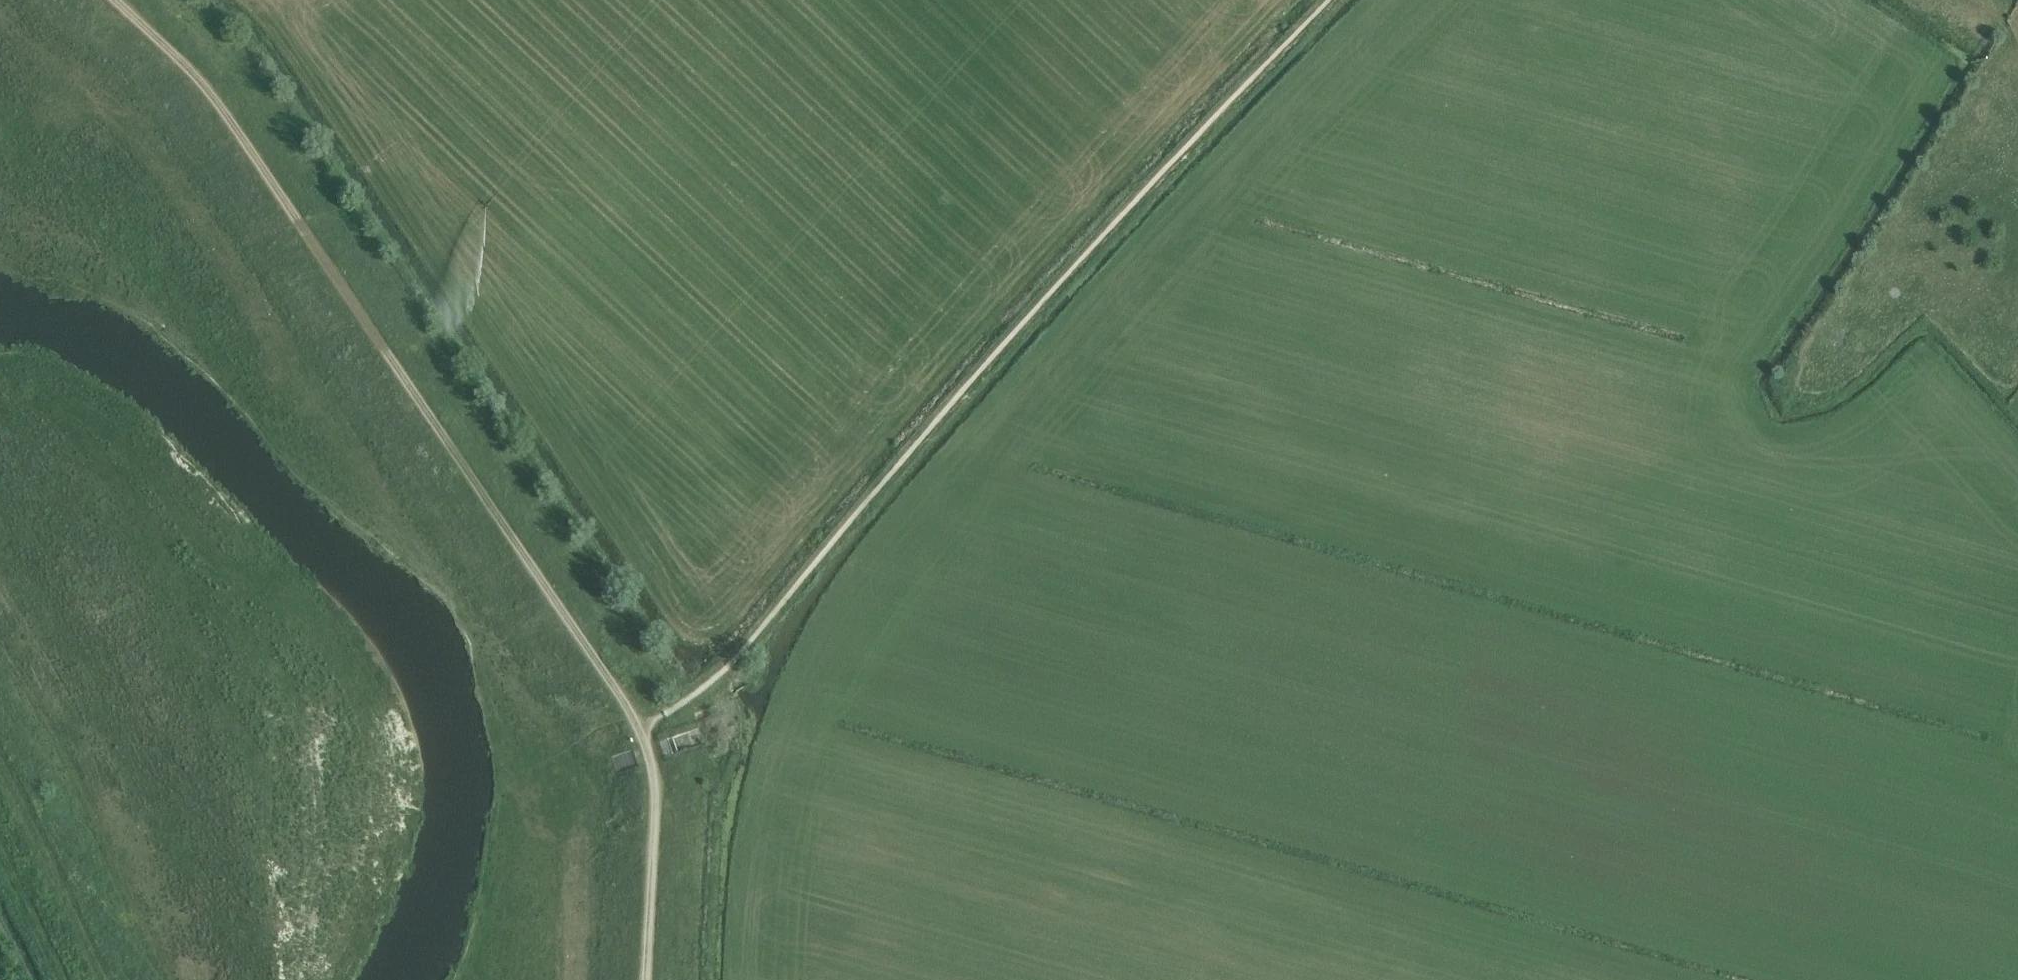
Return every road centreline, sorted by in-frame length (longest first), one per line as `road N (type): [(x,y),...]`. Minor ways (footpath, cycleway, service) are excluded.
road 1 (track): [(639,728),(724,669),(1127,207),(1336,0)]
road 2 (track): [(639,728),(204,81),(115,0)]
road 3 (track): [(647,979),(655,775),(639,728)]

